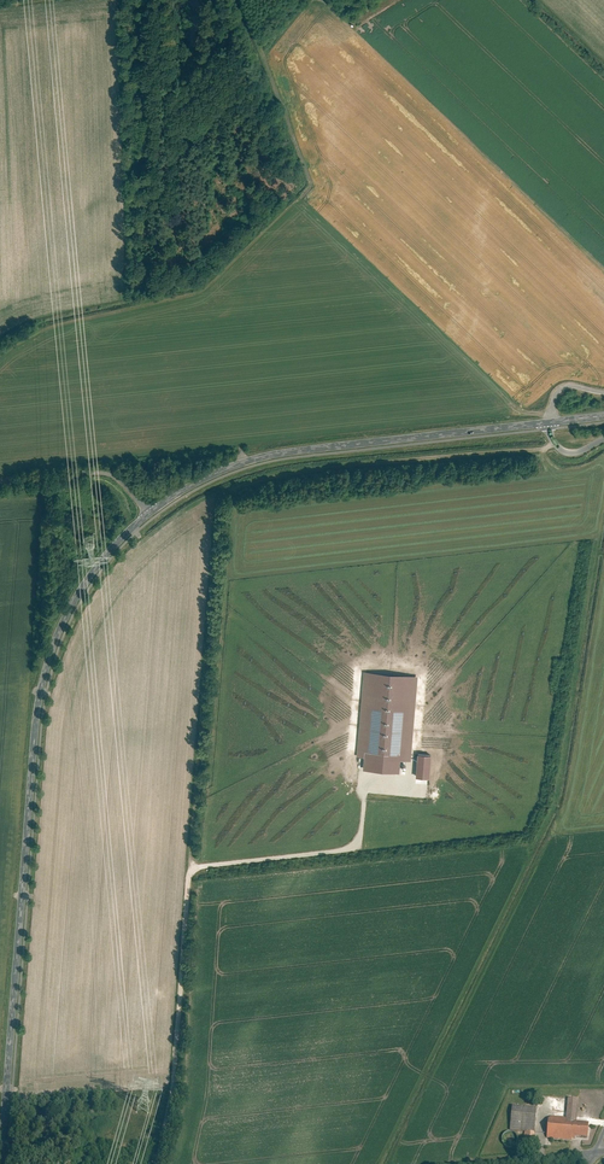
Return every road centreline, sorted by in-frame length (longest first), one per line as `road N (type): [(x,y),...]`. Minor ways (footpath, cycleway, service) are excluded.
road 1 (track): [(557,442),(260,480),(219,503),(191,867),(351,851),(365,787)]
road 2 (tertiary): [(0,1144),(38,697),(72,603),(100,559),(149,514)]
road 3 (tertiary): [(149,514),(247,463),(554,421)]
road 4 (track): [(155,1163),(175,1088),(191,867)]
road 5 (unclassified): [(0,481),(103,470),(122,477),(149,514)]

